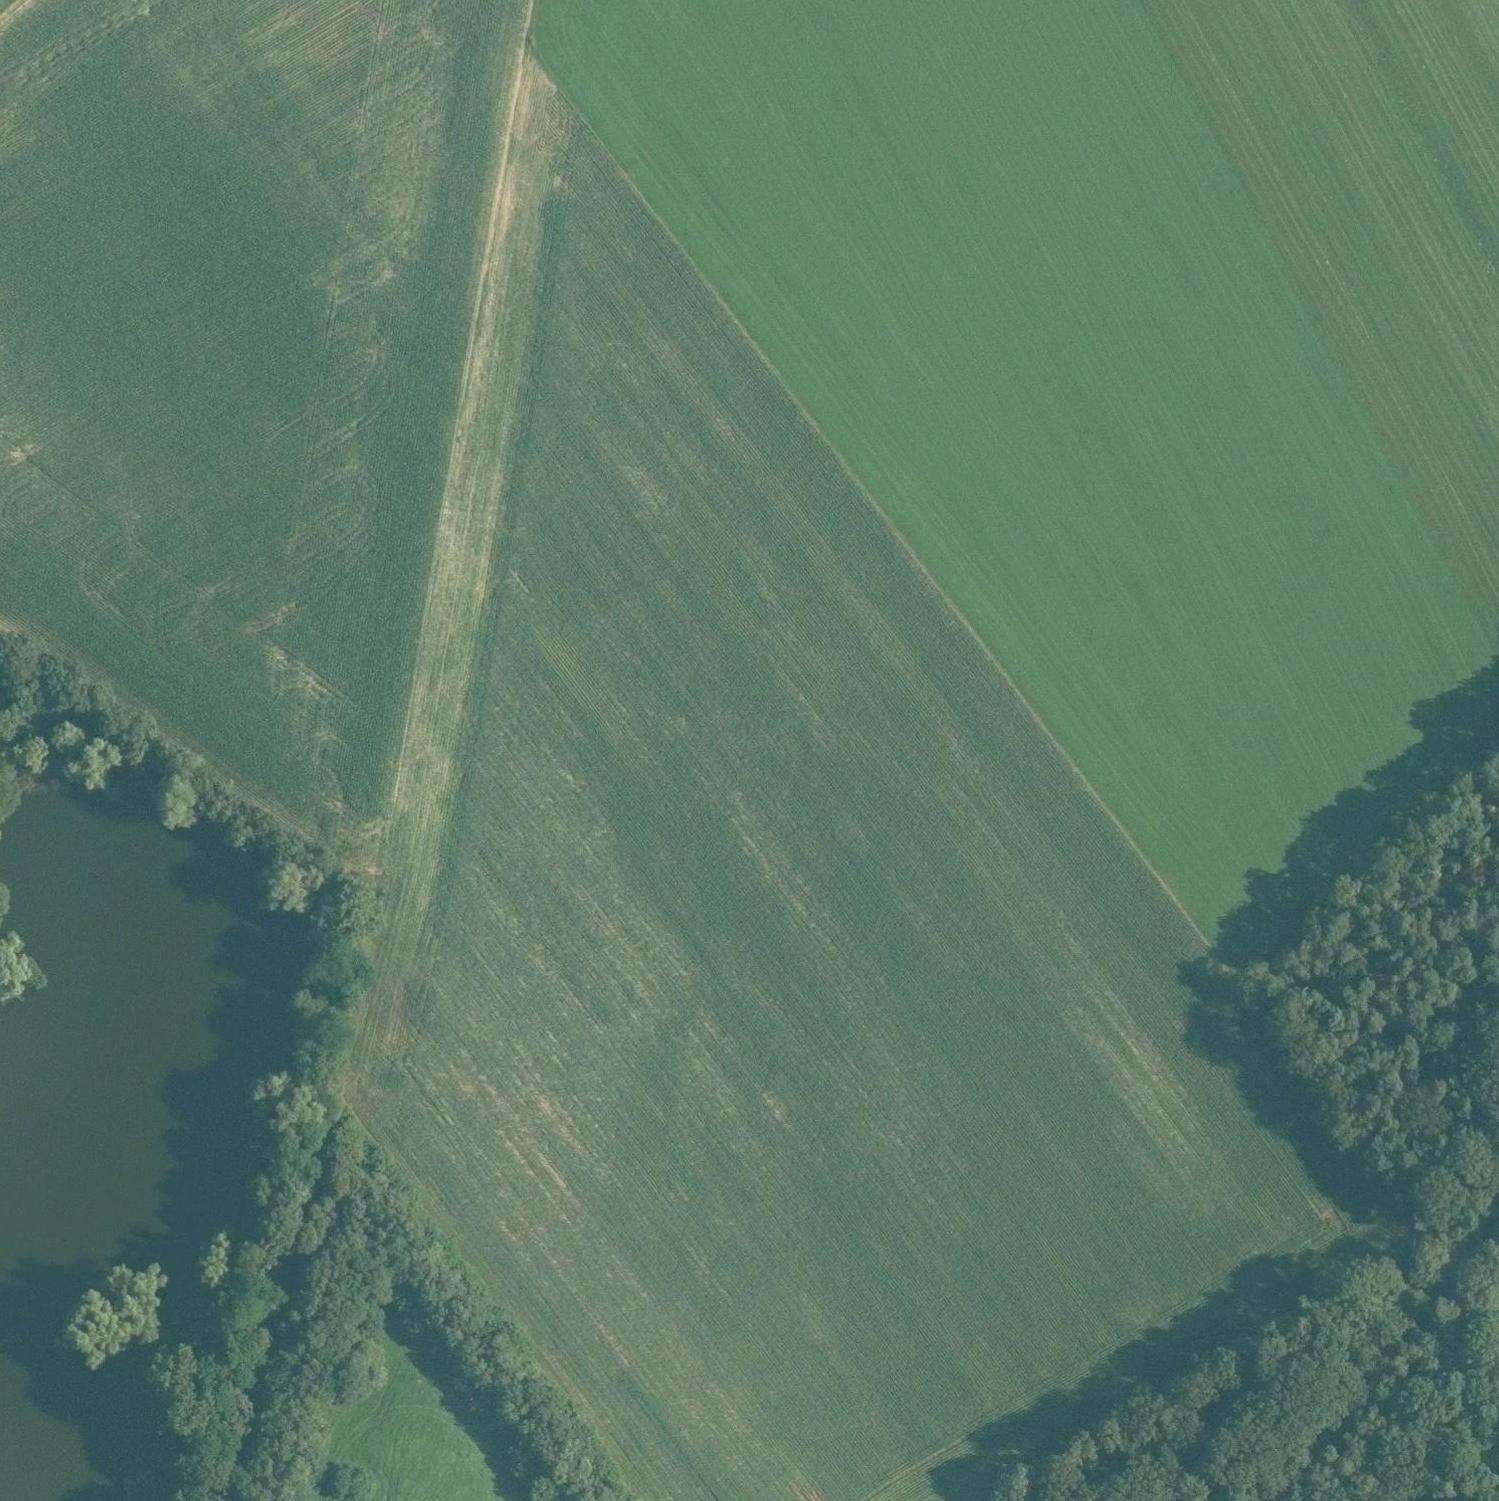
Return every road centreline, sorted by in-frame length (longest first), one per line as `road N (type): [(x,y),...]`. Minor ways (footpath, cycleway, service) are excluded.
road 1 (track): [(228,1500),(337,1119)]

